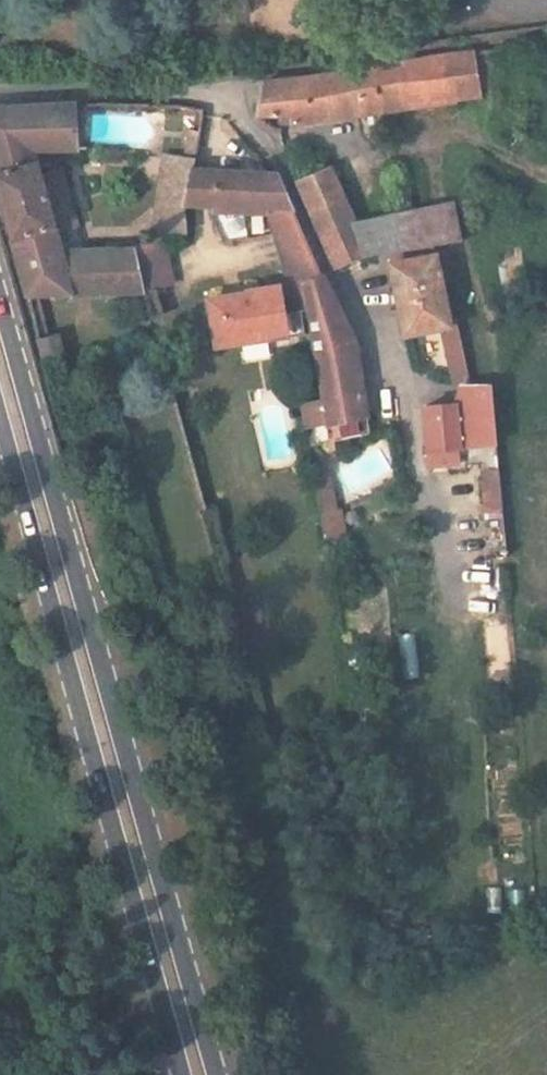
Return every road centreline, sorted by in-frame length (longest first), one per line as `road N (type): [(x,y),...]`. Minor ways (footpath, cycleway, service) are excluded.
road 1 (primary): [(211,1074),(0,299)]
road 2 (primary): [(0,411),(184,1074)]
road 3 (track): [(546,34),(245,80),(215,94)]
road 4 (residential): [(215,94),(270,153),(346,317),(389,377)]
road 5 (residential): [(215,94),(0,94)]

